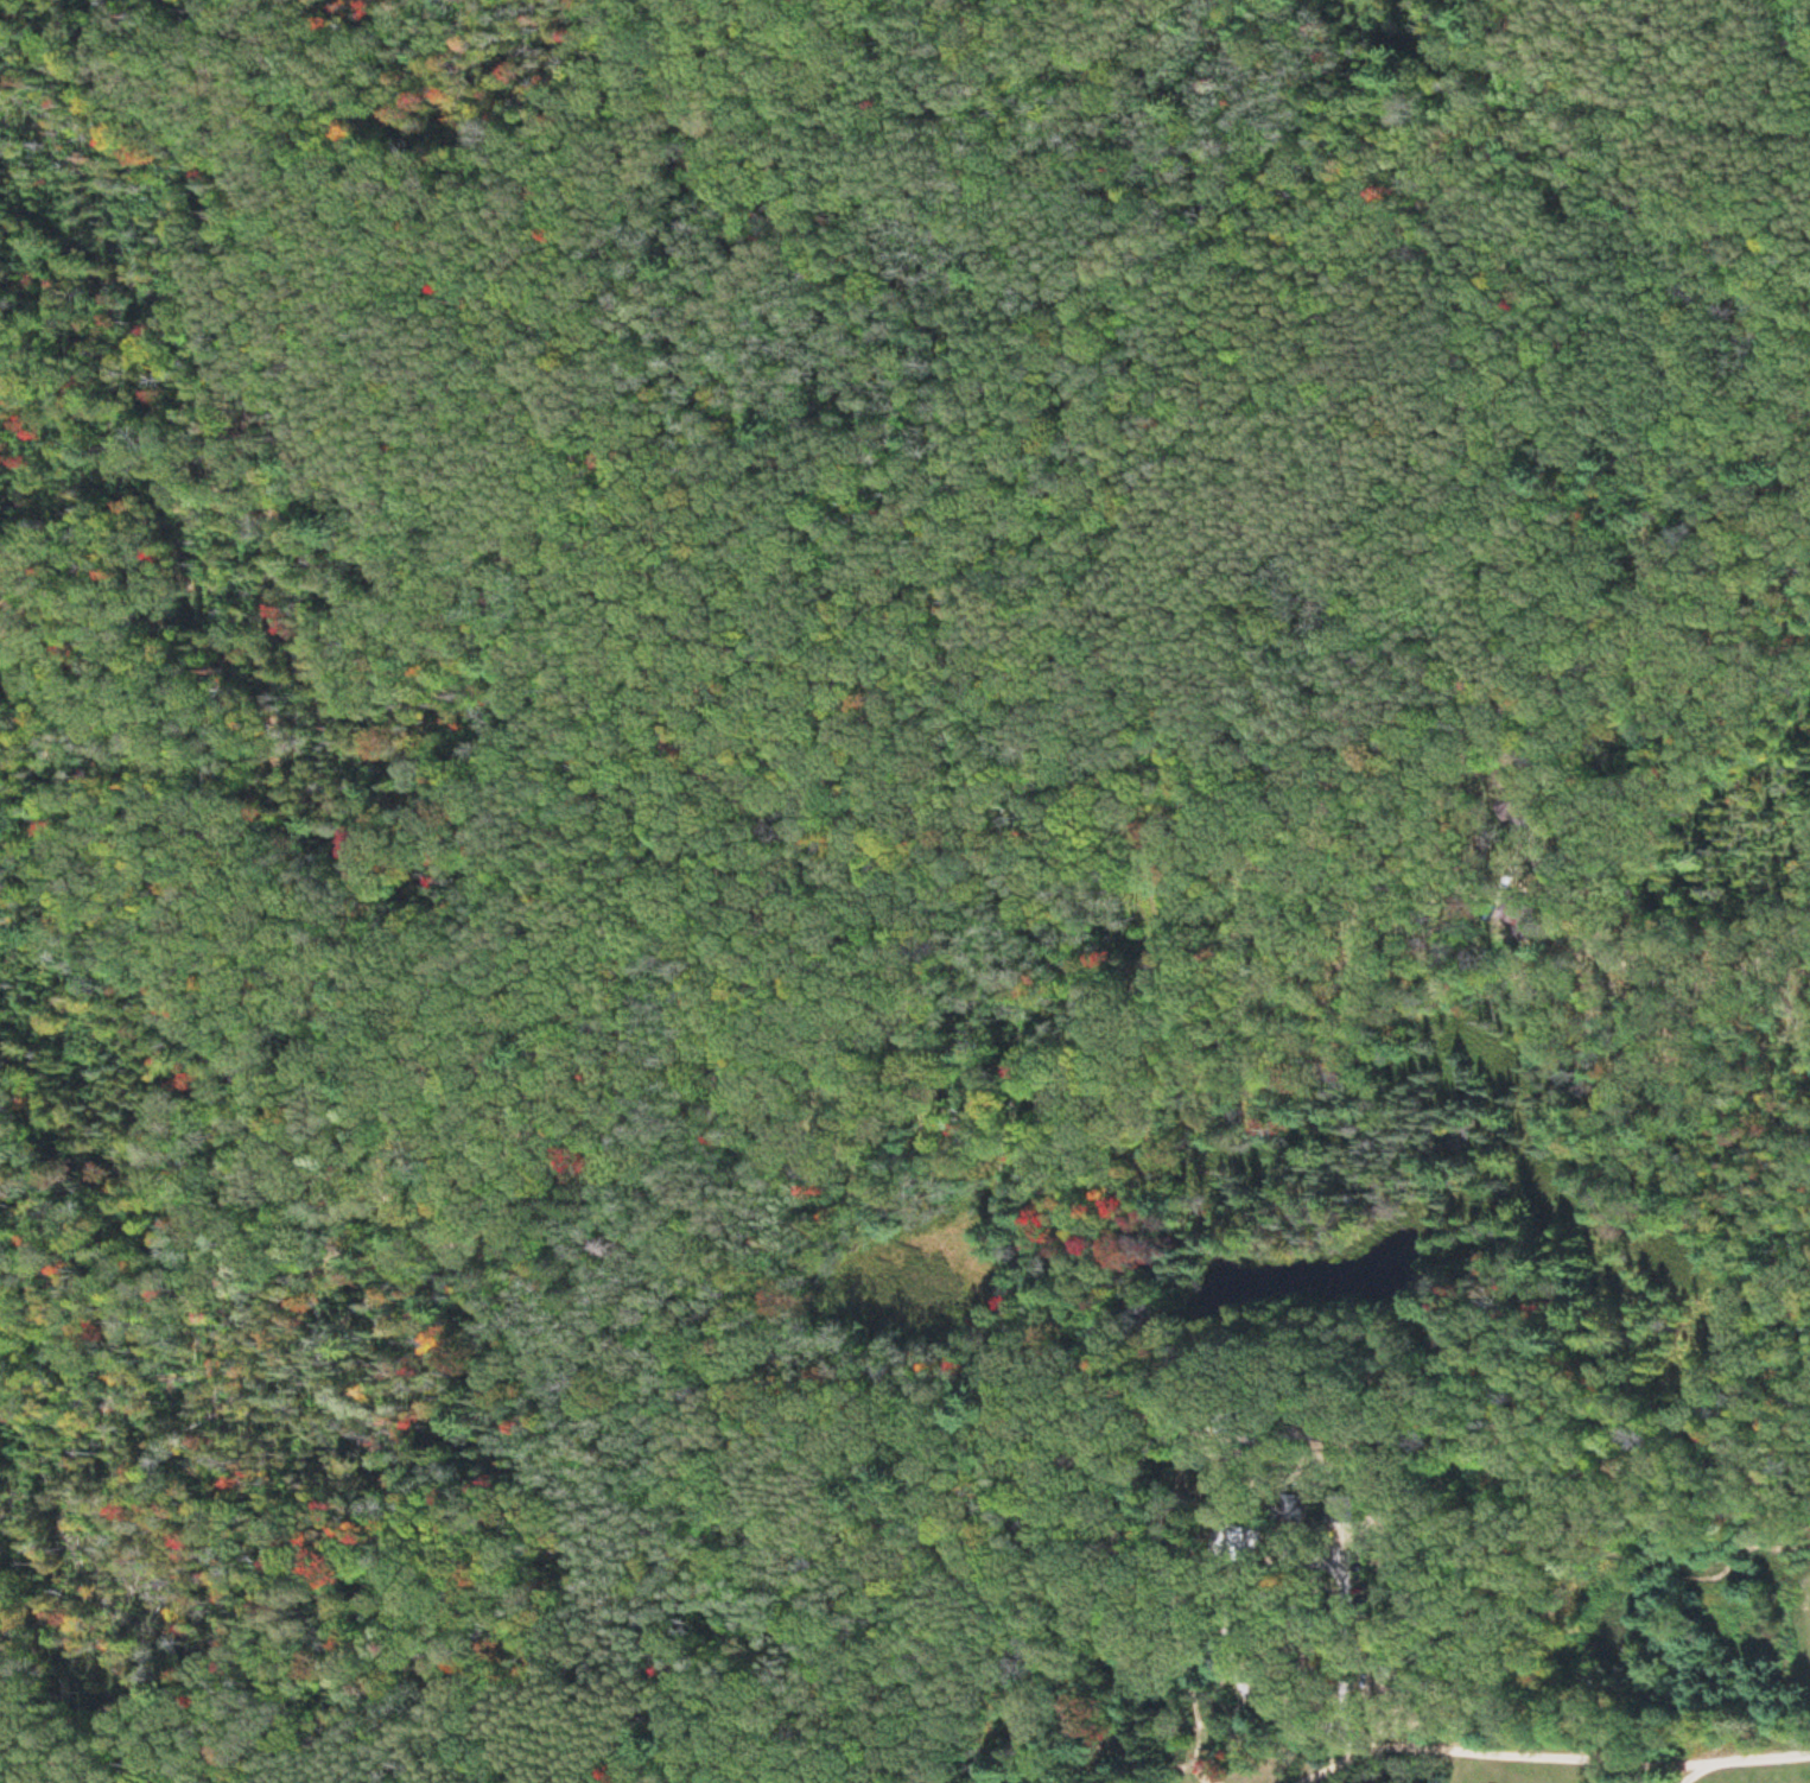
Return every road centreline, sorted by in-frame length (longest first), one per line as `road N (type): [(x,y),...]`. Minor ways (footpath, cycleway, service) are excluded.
road 1 (residential): [(1100,1687),(1066,1702),(958,1627),(902,1522),(931,1448),(973,1430),(1040,1425),(1111,1454),(1142,1523),(1143,1591),(1126,1662),(1100,1687)]
road 2 (residential): [(1809,1738),(1434,1782)]

